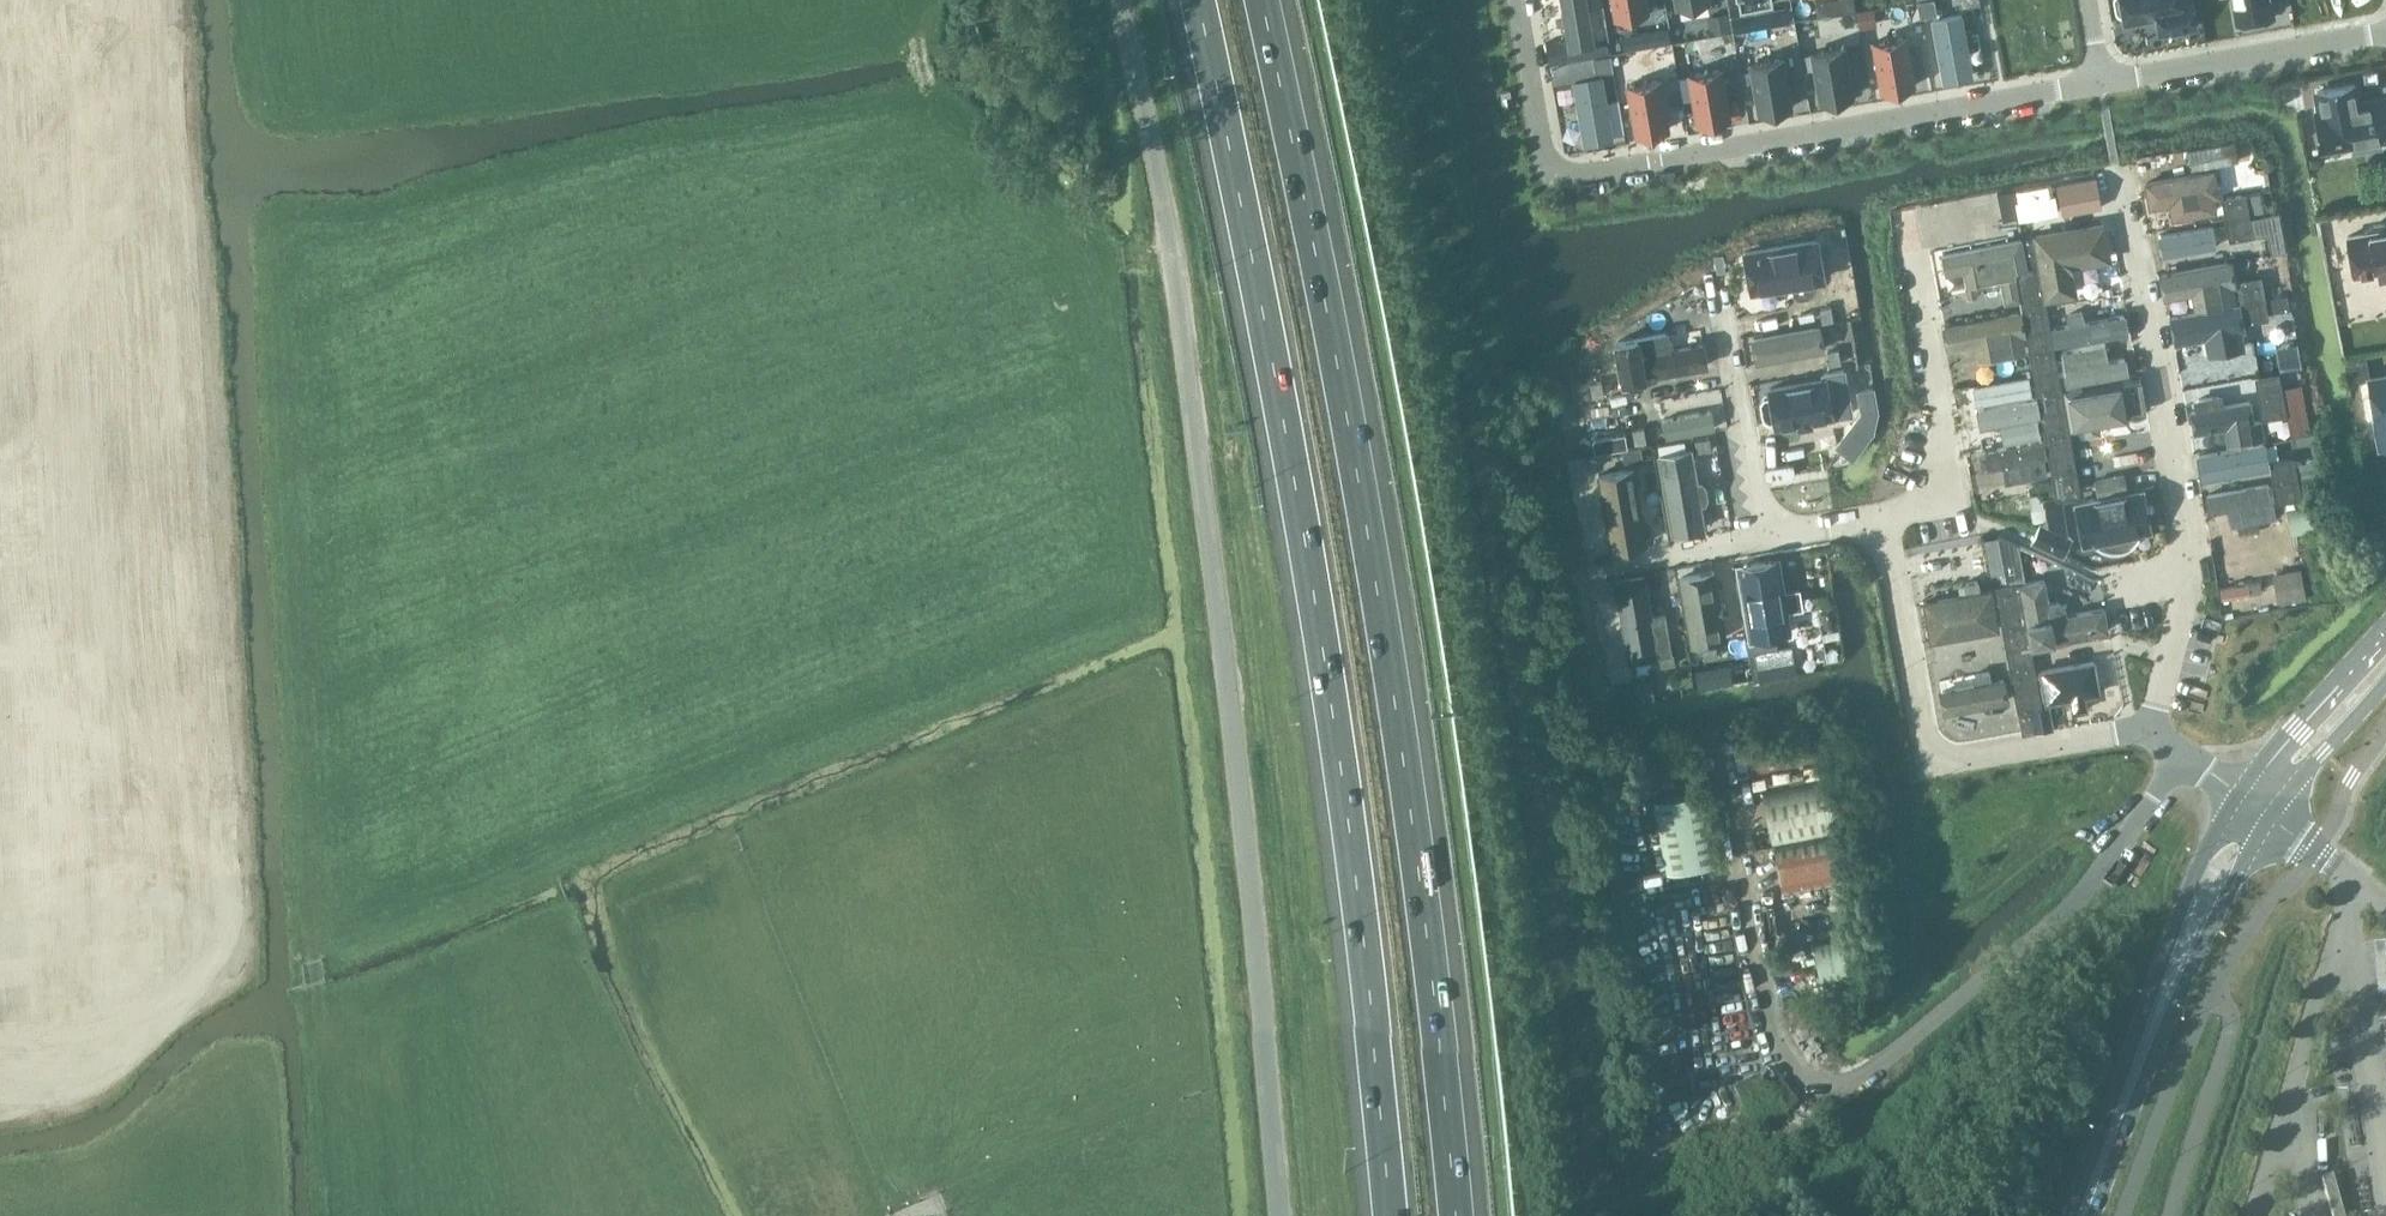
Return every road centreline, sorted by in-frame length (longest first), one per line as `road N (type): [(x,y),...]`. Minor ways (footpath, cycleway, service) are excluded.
road 1 (motorway): [(1457,1215),(1390,665),(1315,242),(1261,0)]
road 2 (motorway): [(1199,0),(1328,673),(1374,1004),(1393,1215)]
road 3 (unclassified): [(1281,1215),(1208,518),(1151,139),(1119,0)]
road 4 (unclassified): [(2185,755),(2074,902),(1828,1104),(1777,1049),(1742,862)]
road 5 (residential): [(1516,0),(1543,154),(1563,173),(2102,82)]
road 6 (residential): [(2151,727),(1964,757),(1931,749),(1884,519)]
road 7 (tertiary): [(2245,798),(2194,876),(2071,1215)]
road 8 (tertiary): [(2095,1215),(2173,1014),(2271,817)]
road 9 (residential): [(2188,570),(2185,510),(2117,174)]
road 10 (residential): [(1884,519),(1926,494),(1946,456),(1914,262)]
road 11 (residential): [(2102,82),(2385,36)]
road 12 (residential): [(1764,536),(1719,291)]
road 13 (tertiary): [(2385,635),(2245,798)]
road 14 (tertiary): [(2271,817),(2385,681)]
road 15 (residential): [(2151,727),(2188,570)]
road 16 (residential): [(1764,536),(1627,562)]
road 17 (residential): [(1884,519),(1764,536)]

